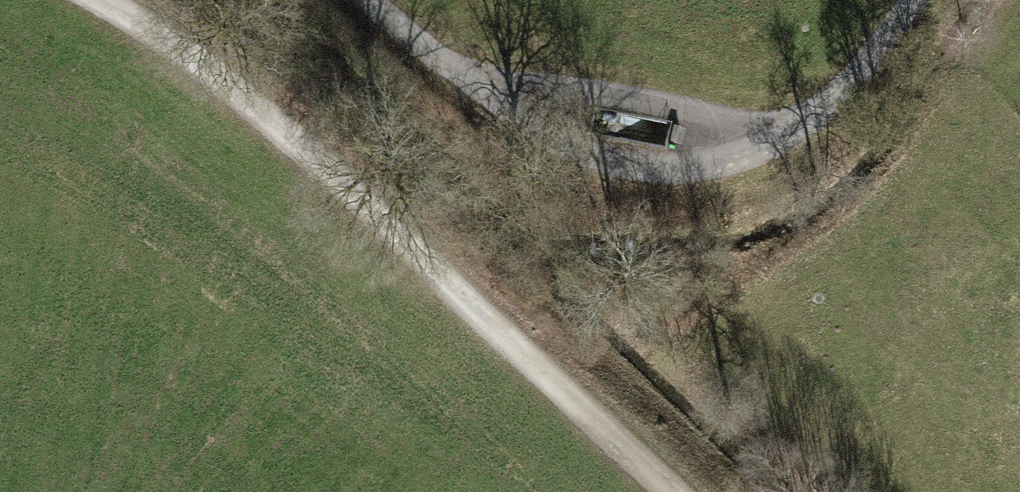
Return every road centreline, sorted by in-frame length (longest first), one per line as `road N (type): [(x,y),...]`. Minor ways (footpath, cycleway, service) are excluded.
road 1 (track): [(666,491),(191,45),(108,0)]
road 2 (track): [(915,0),(861,80),(753,154),(655,172),(545,150),(370,0)]

